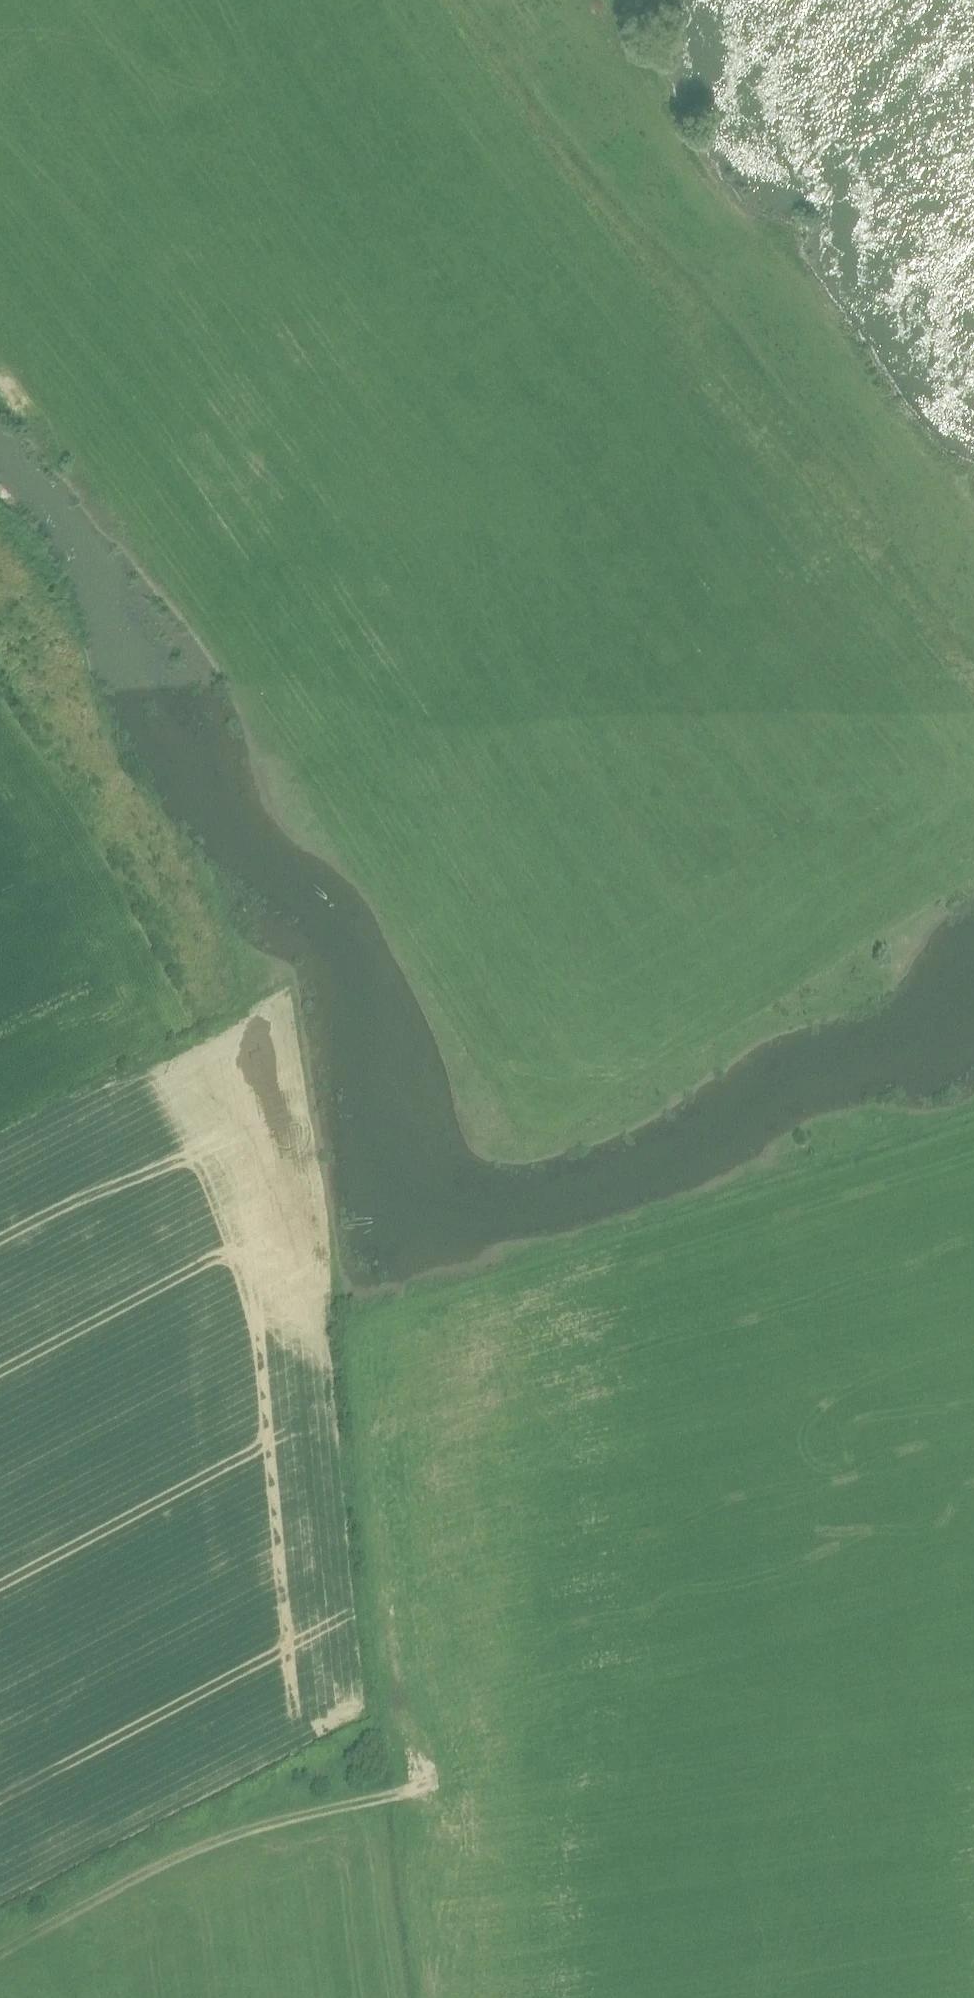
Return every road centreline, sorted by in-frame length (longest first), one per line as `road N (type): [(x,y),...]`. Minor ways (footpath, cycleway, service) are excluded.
road 1 (track): [(0,1951),(216,1838),(422,1783)]

